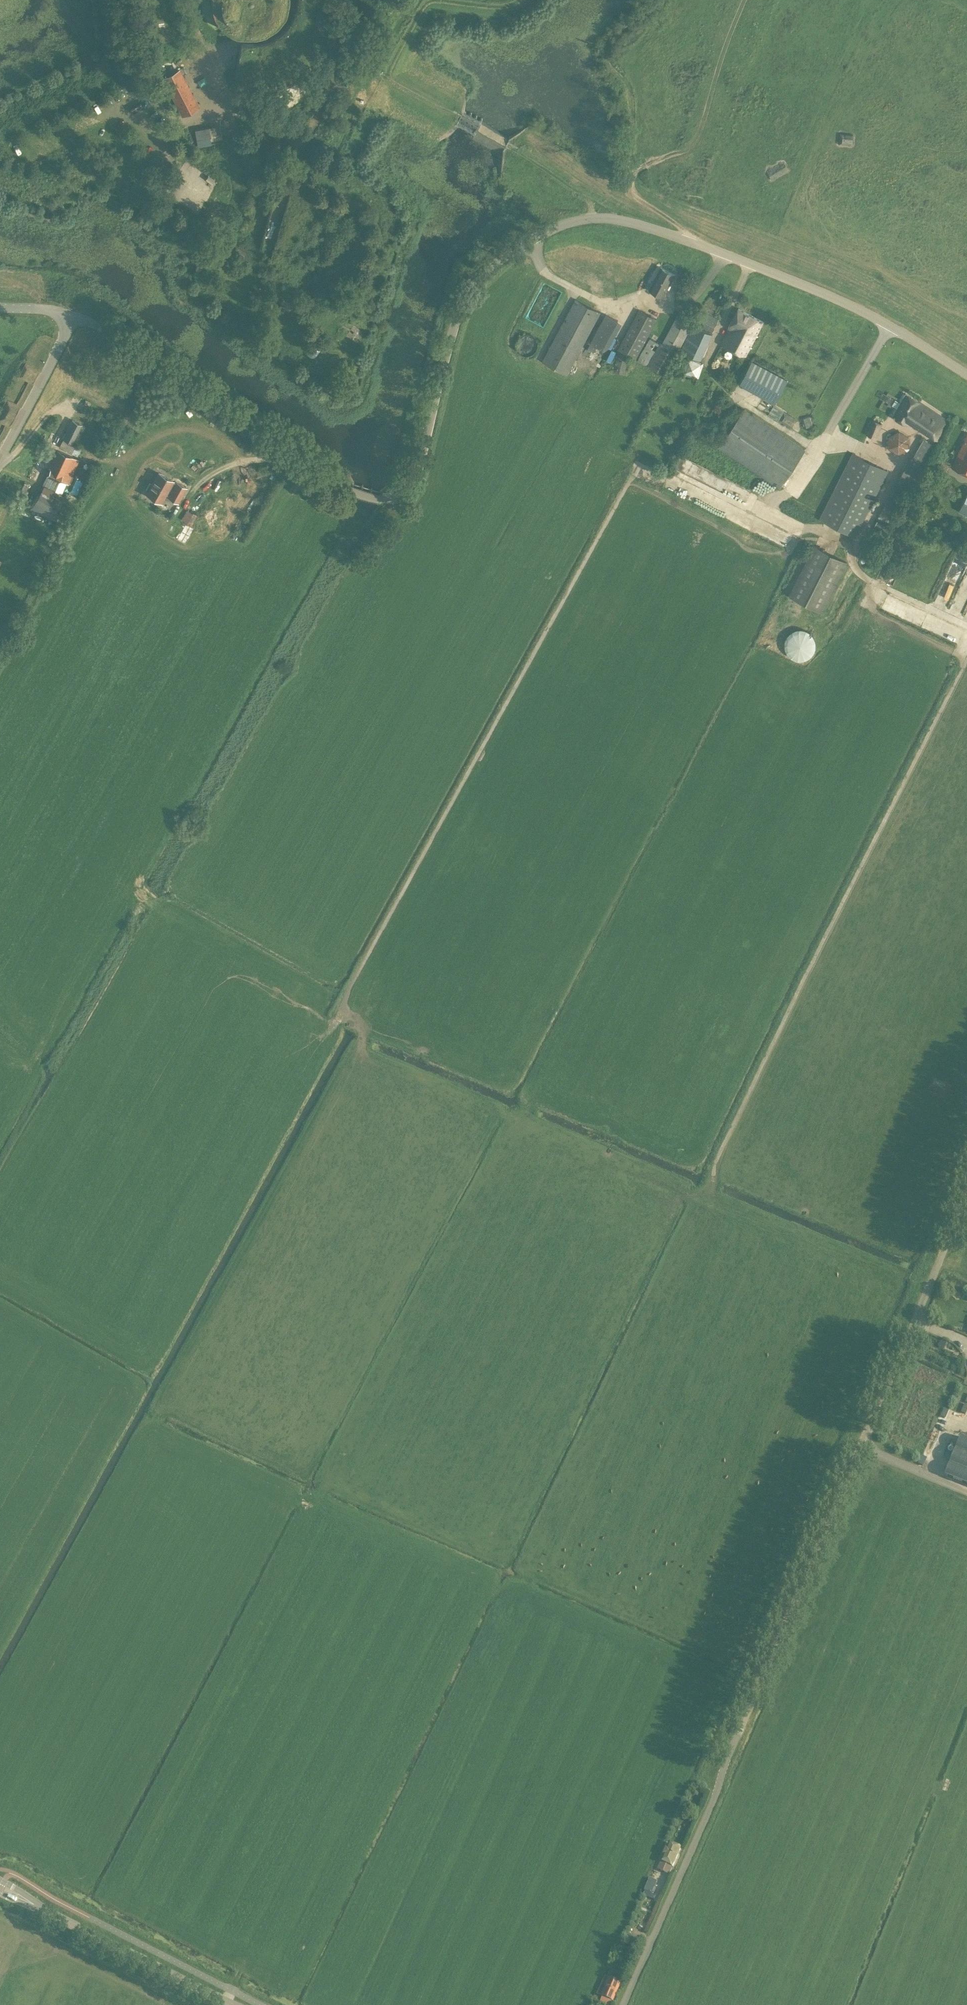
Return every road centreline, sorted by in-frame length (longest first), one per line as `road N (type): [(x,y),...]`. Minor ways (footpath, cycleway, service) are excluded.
road 1 (unclassified): [(624,2004),(966,1195)]
road 2 (unclassified): [(73,317),(323,480),(399,499),(417,484),(456,326),(481,278),(558,226),(593,217),(693,242)]
road 3 (unclassified): [(966,375),(861,311),(693,242)]
road 4 (unclassified): [(230,2004),(0,1887)]
road 5 (track): [(513,0),(427,1),(383,76)]
road 6 (unclassified): [(0,460),(73,317)]

